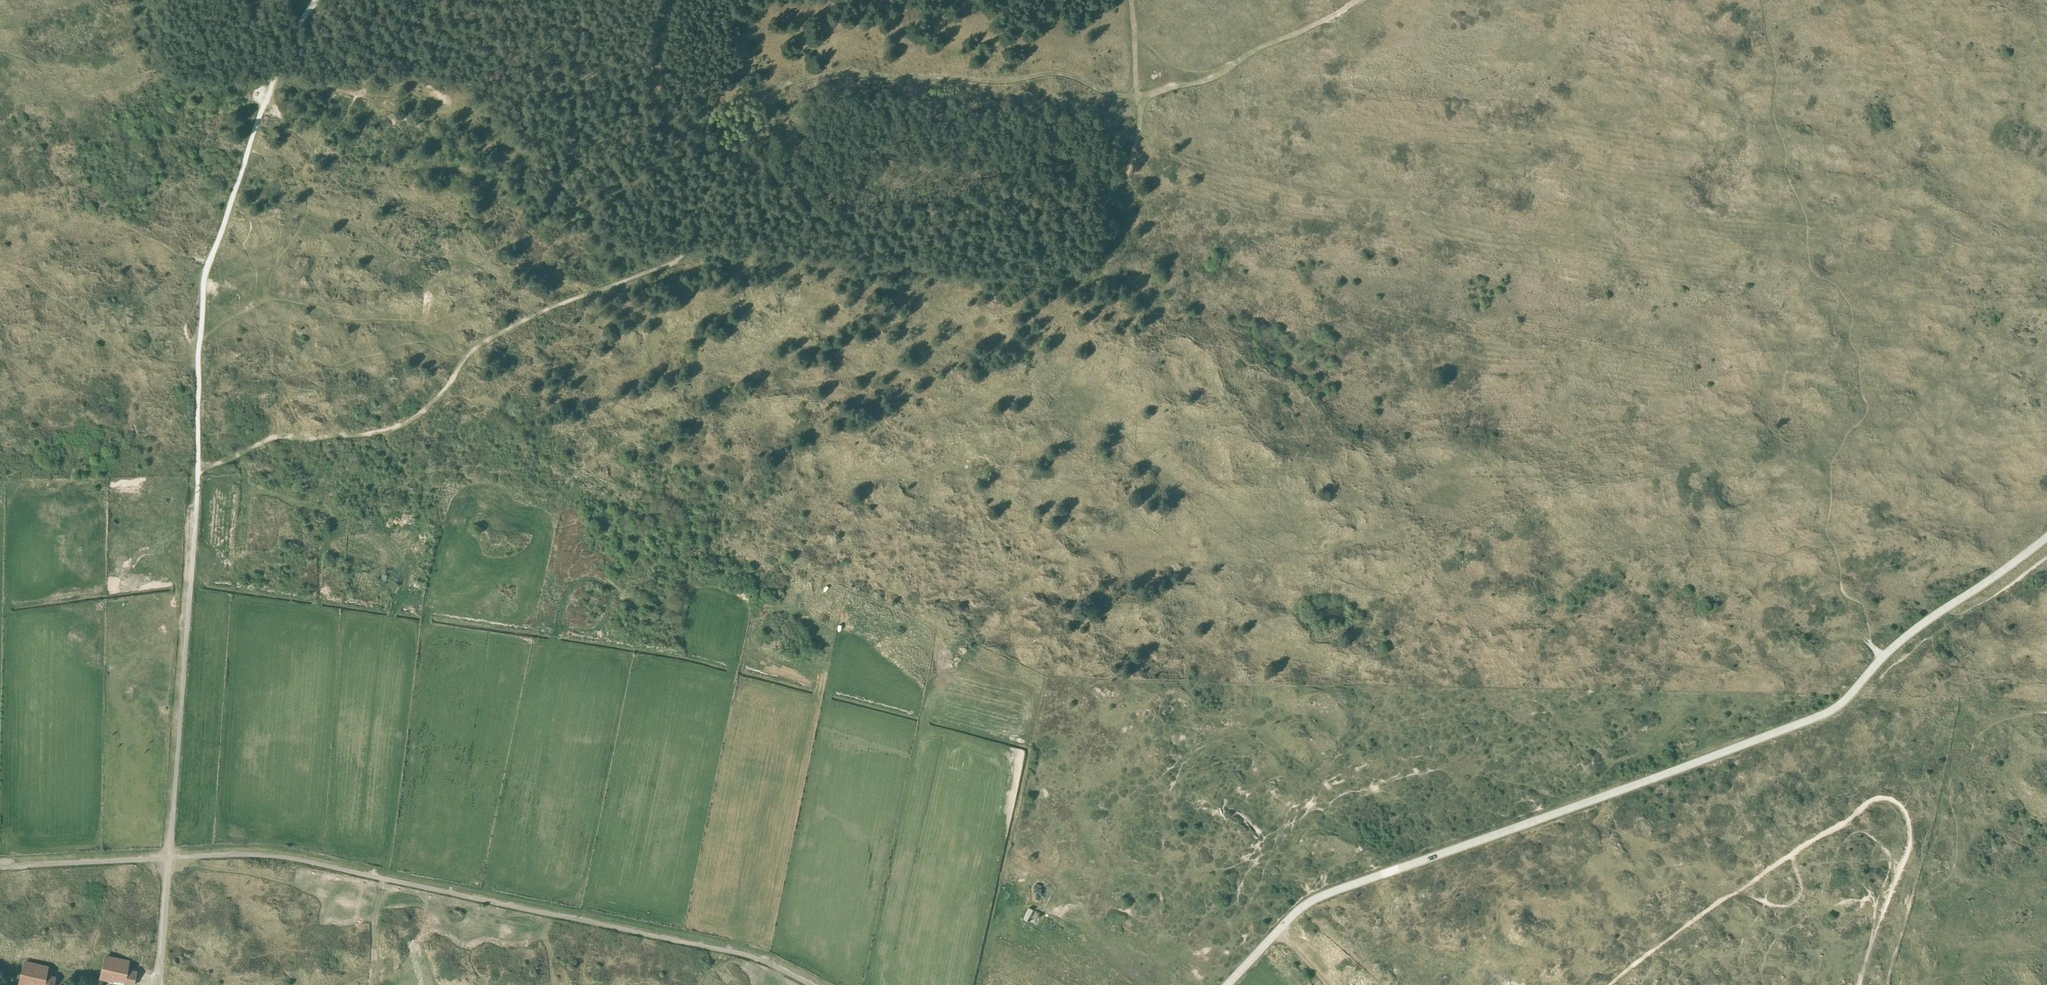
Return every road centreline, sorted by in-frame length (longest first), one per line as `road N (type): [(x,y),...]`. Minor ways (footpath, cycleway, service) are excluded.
road 1 (unclassified): [(1224,984),(1320,893),(1826,708),(1936,612),(2046,537)]

